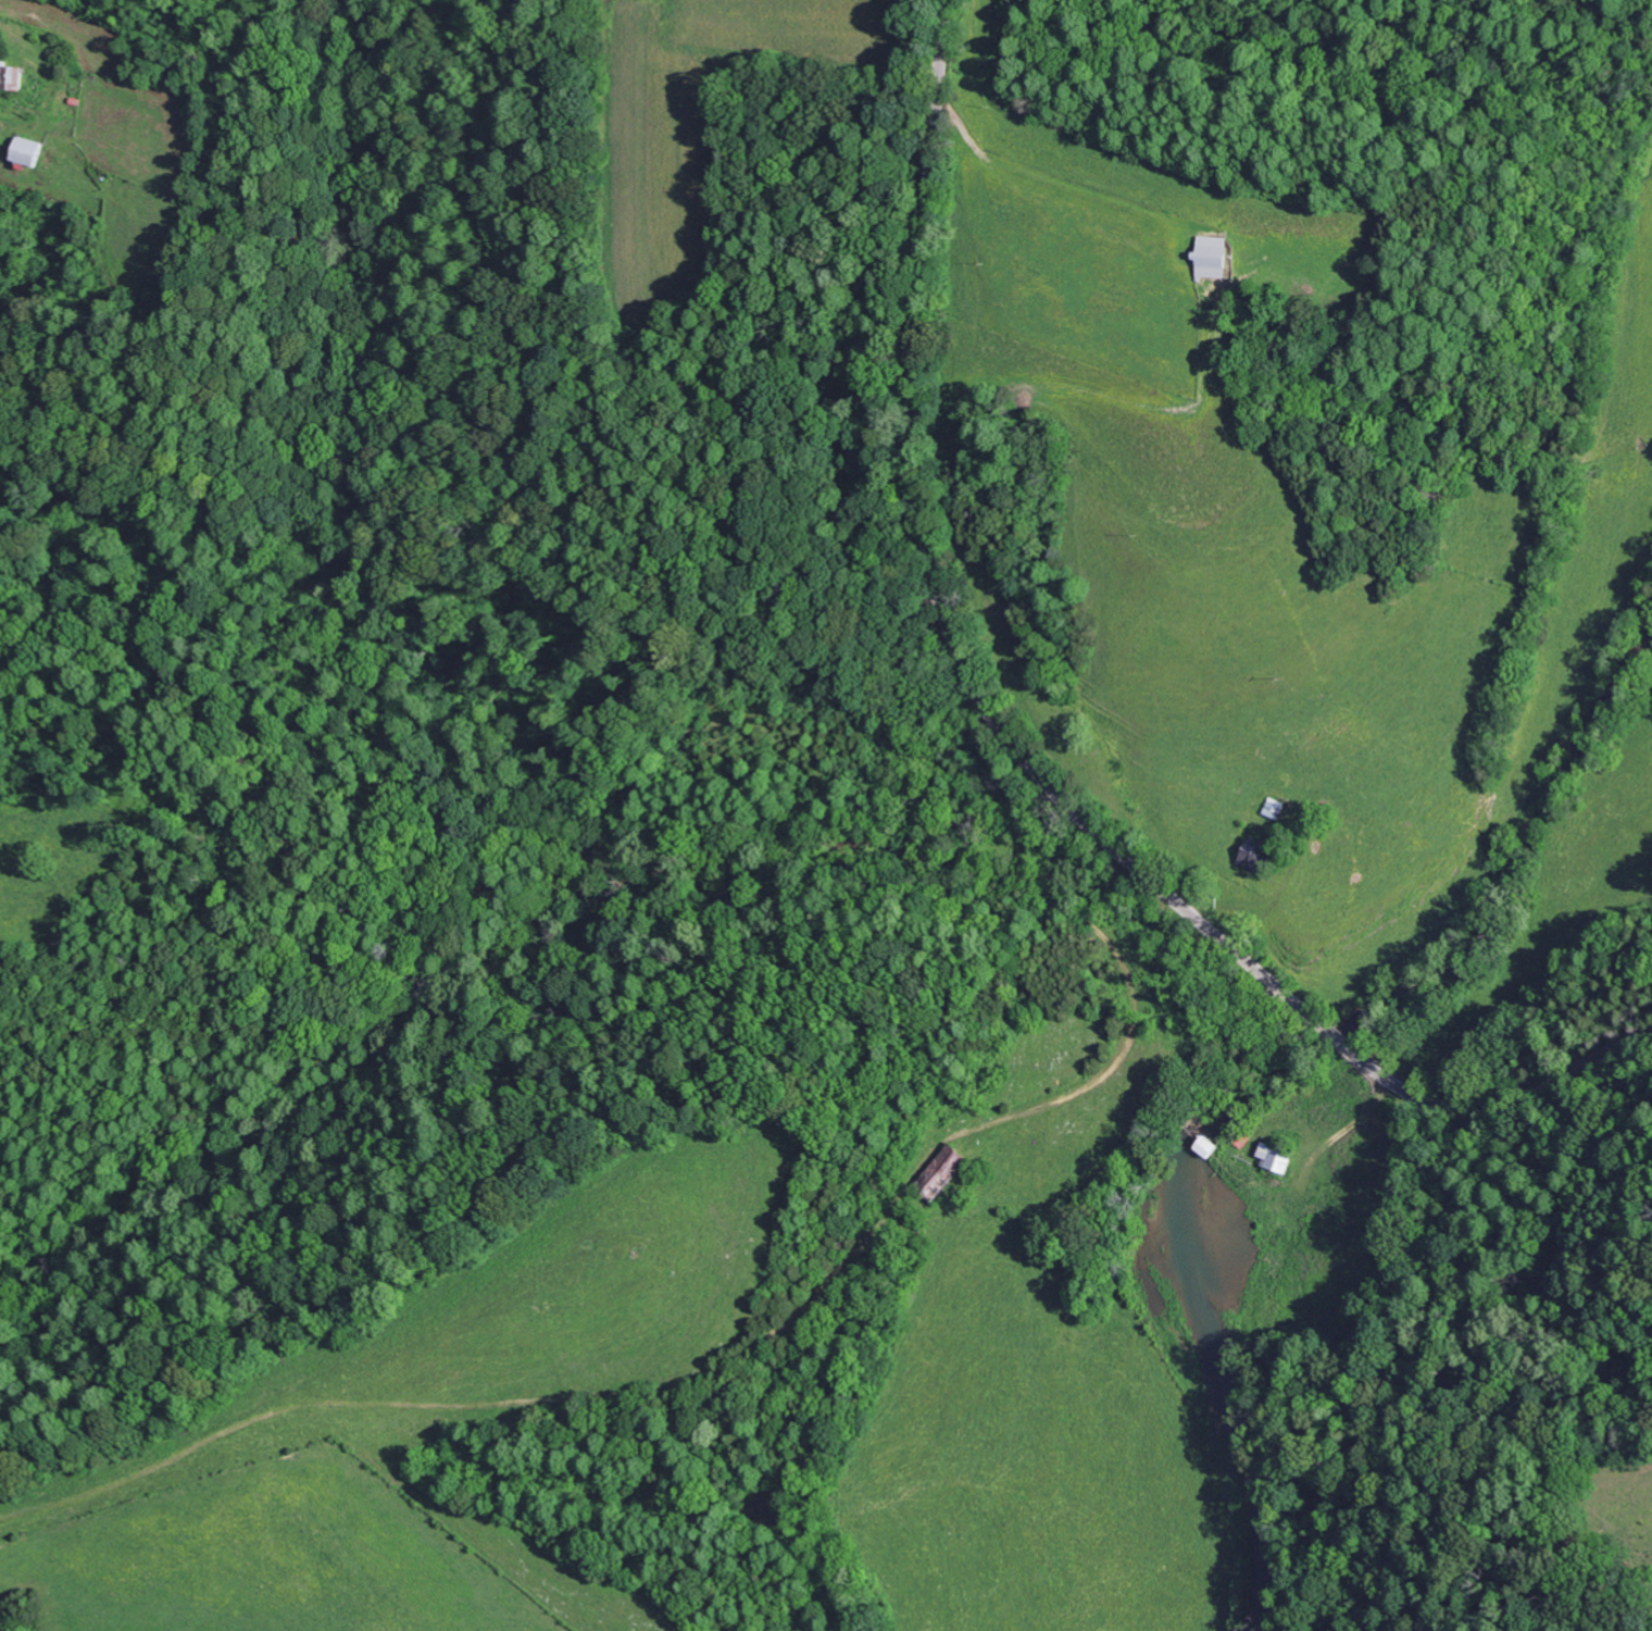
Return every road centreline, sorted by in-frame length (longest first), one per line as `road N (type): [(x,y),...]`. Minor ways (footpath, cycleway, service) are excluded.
road 1 (tertiary): [(1651,1017),(1547,1055),(1470,1115),(1440,1109),(1160,901),(999,742),(951,665),(936,621),(918,486),(922,251),(946,0)]

